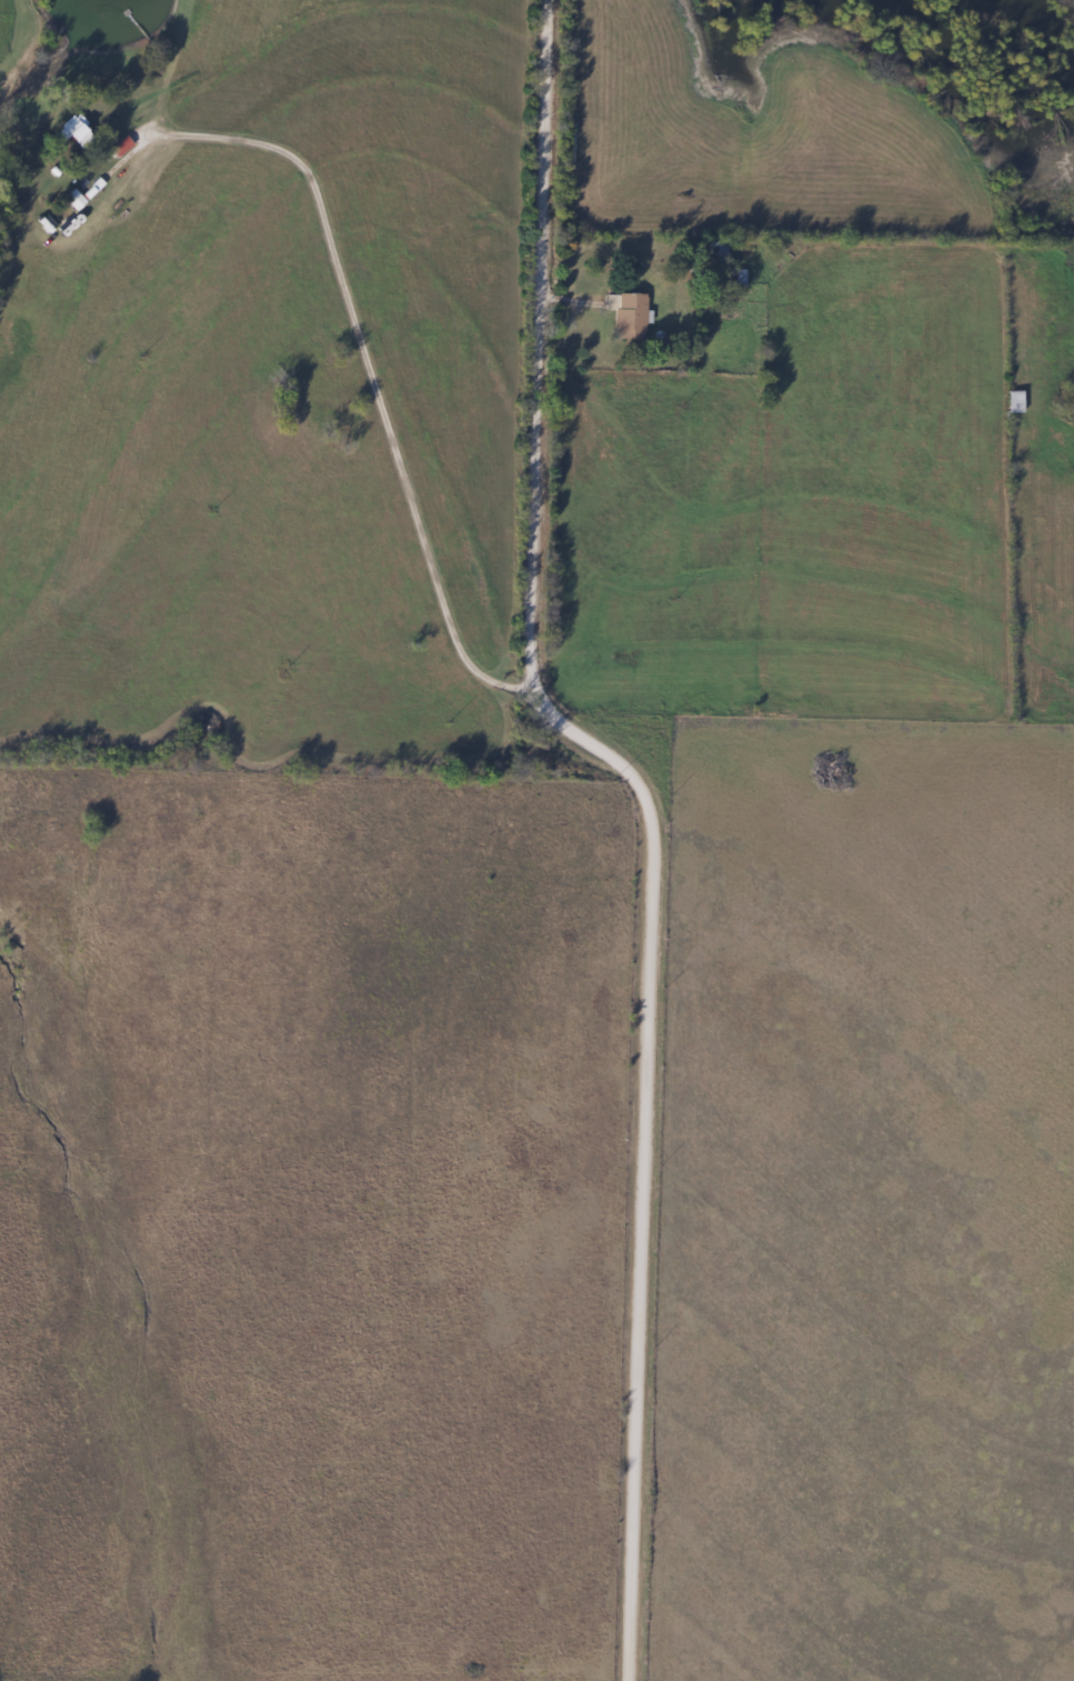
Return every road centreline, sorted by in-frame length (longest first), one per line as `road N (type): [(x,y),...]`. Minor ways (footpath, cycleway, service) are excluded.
road 1 (residential): [(536,0),(524,693),(536,714),(613,772),(641,841),(621,1680)]
road 2 (residential): [(536,714),(324,759),(0,764)]

